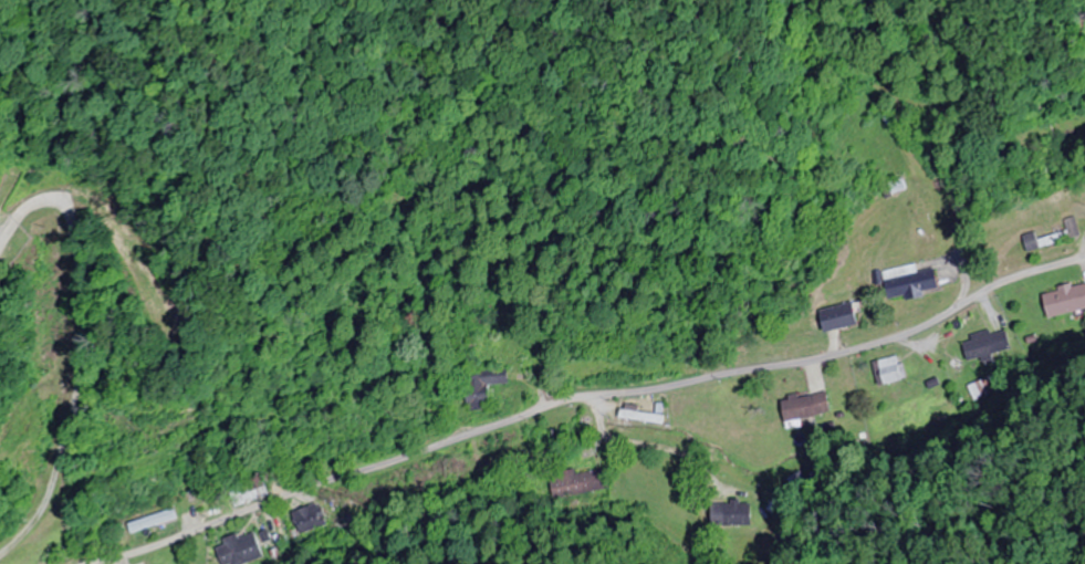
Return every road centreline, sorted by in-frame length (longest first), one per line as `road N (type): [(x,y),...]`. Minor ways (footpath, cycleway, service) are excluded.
road 1 (residential): [(137,563),(260,508),(552,408),(827,364),(905,341),(1020,278),(1084,264)]

